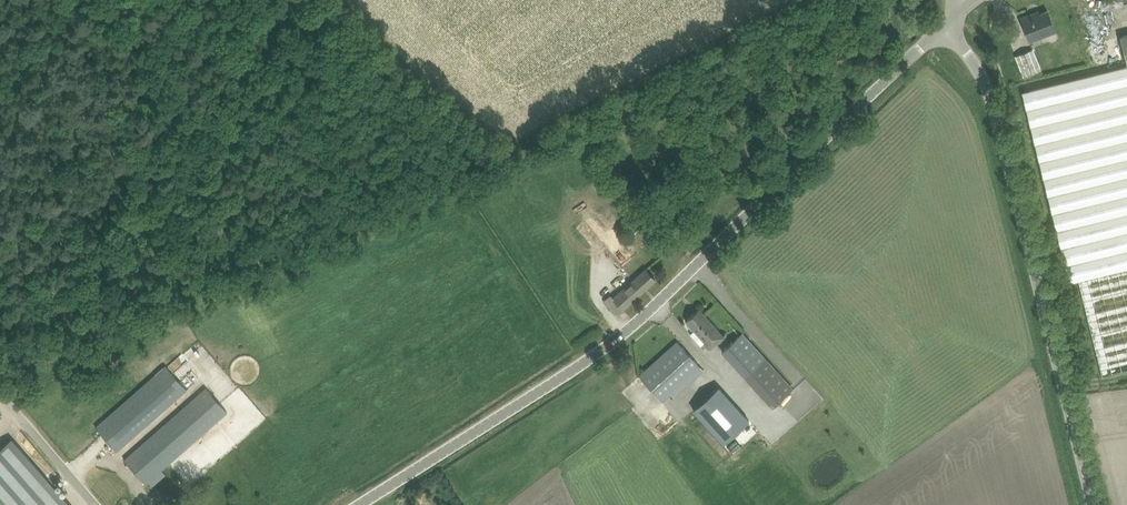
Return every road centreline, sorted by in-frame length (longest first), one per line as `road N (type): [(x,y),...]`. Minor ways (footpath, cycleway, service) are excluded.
road 1 (unclassified): [(364,504),(610,349),(969,1)]
road 2 (unclassified): [(1099,504),(984,64),(954,28),(969,1)]
road 3 (track): [(100,504),(0,394)]

